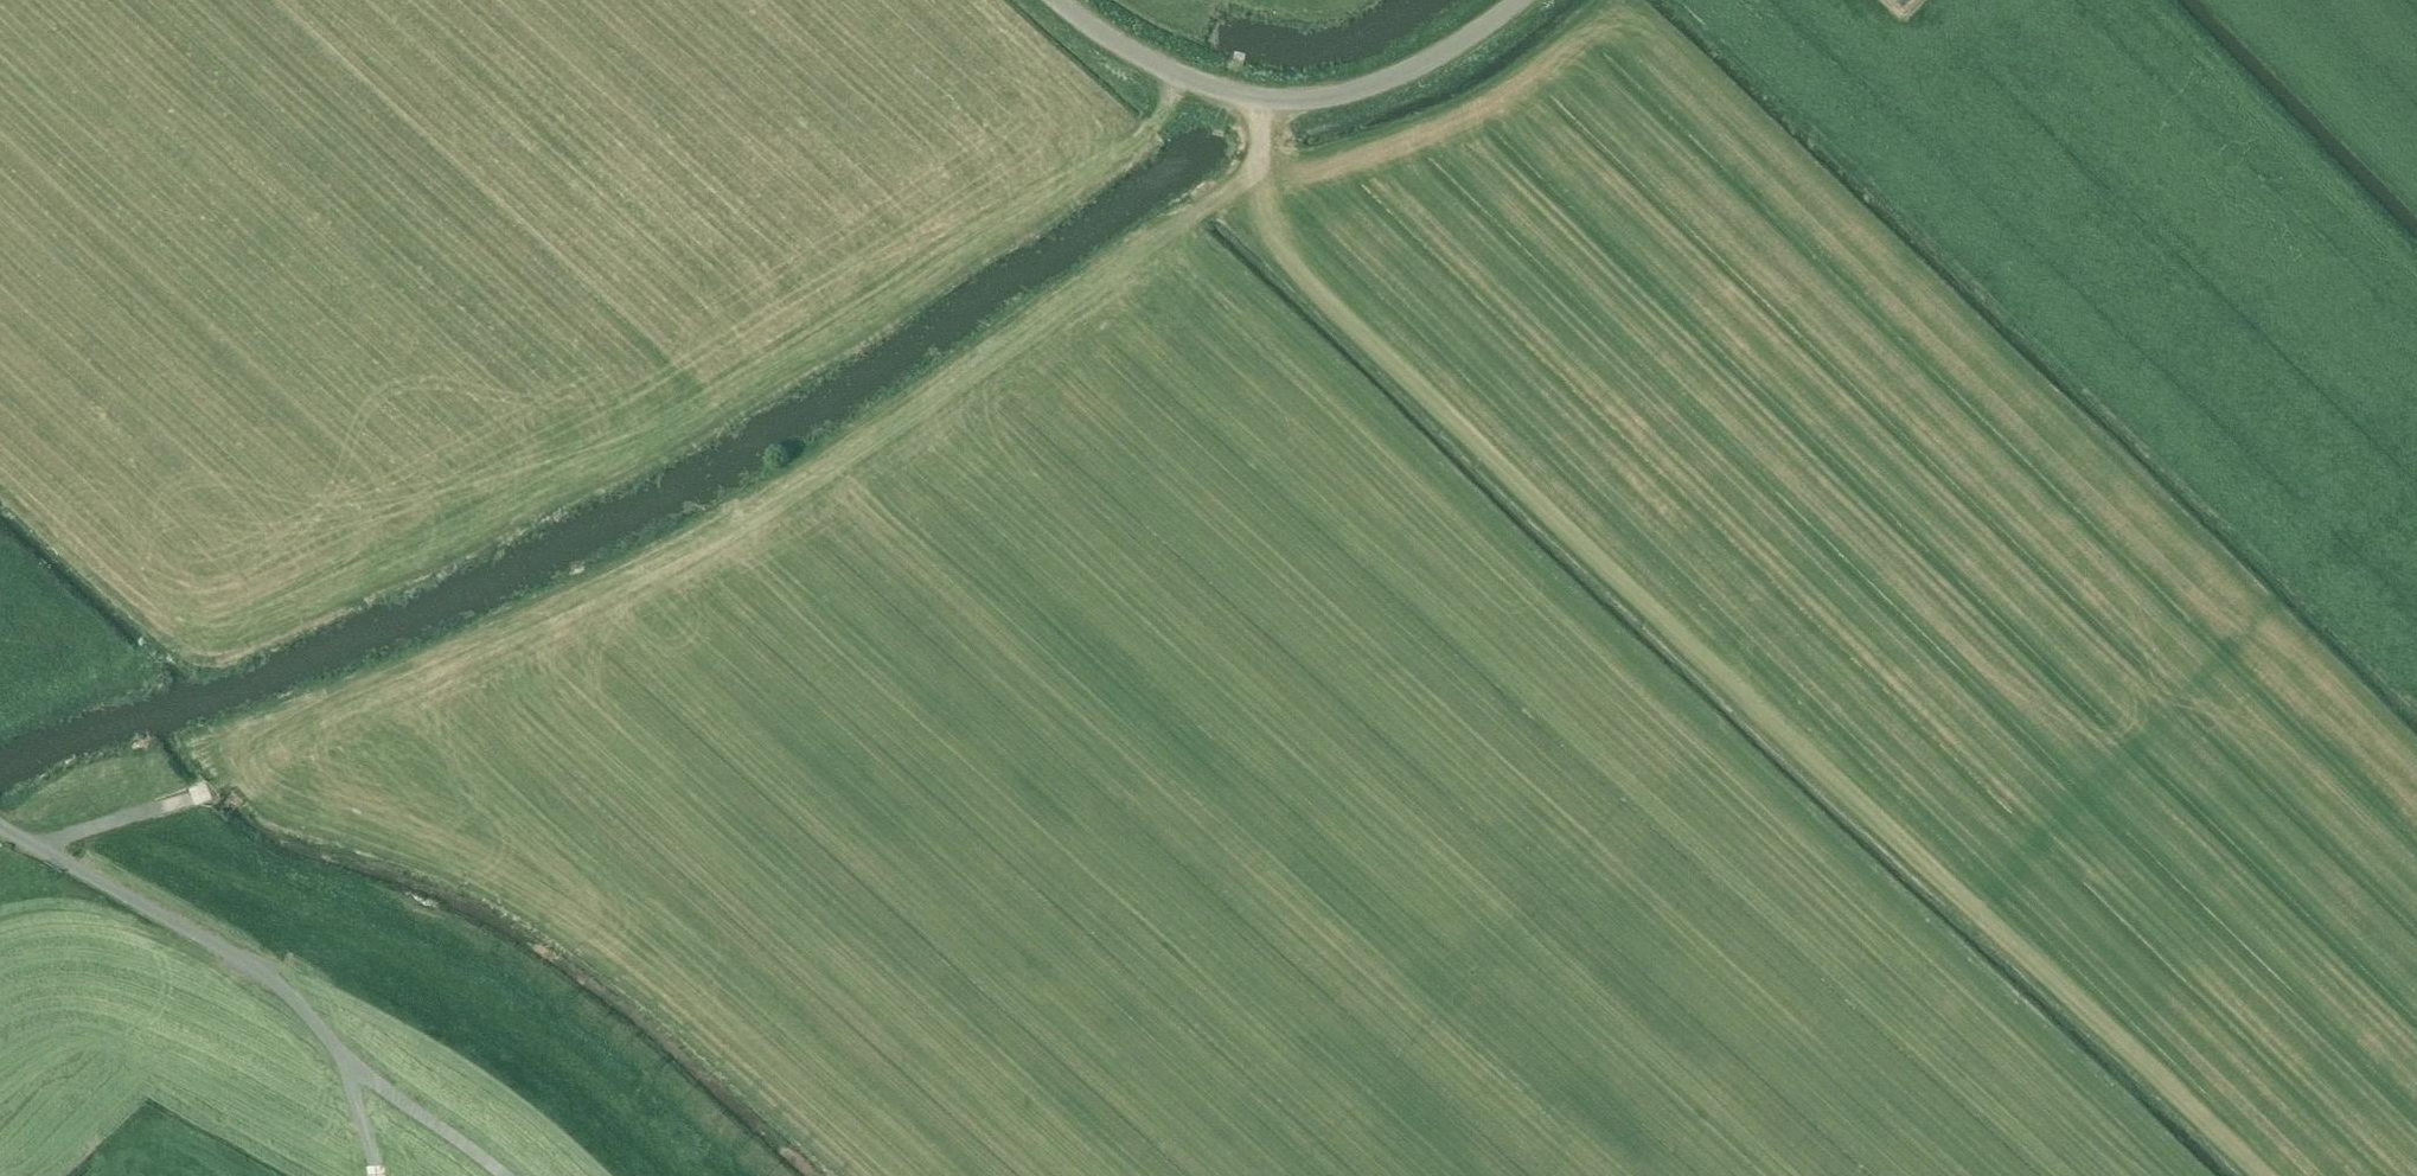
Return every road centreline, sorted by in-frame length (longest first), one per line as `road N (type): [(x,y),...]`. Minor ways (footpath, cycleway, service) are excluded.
road 1 (track): [(0,824),(249,959),(337,1047),(509,1175)]
road 2 (unclassified): [(1058,0),(1120,44),(1191,78),(1250,96),(1302,99),(1390,78),(1518,0)]

